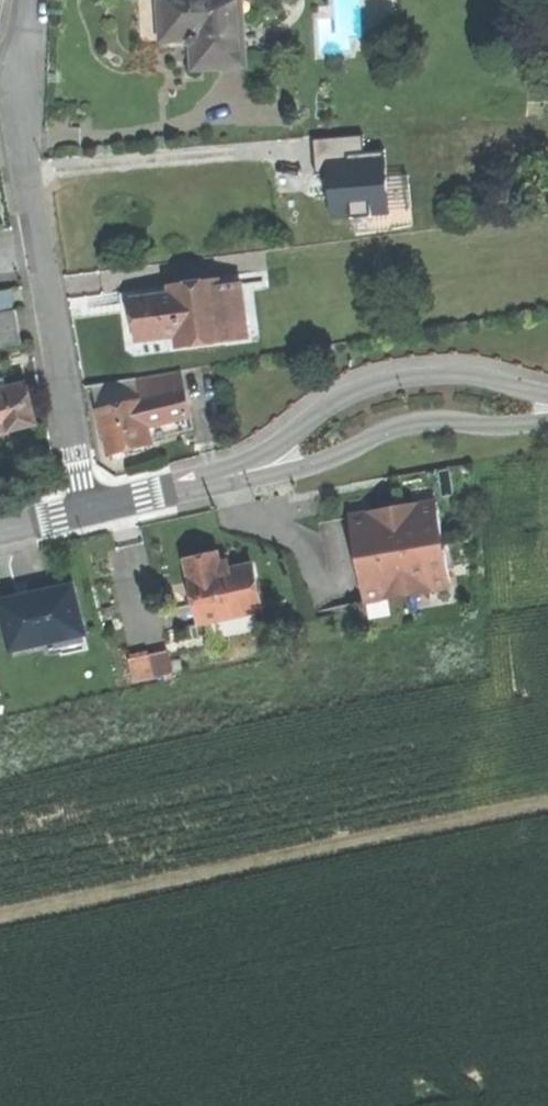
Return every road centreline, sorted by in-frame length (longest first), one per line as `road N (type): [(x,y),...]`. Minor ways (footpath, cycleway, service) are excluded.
road 1 (residential): [(89,509),(26,165),(22,68)]
road 2 (tertiary): [(547,392),(459,376),(380,383),(348,394),(255,461),(193,485)]
road 3 (tertiary): [(193,485),(288,471),(407,425),(547,421)]

